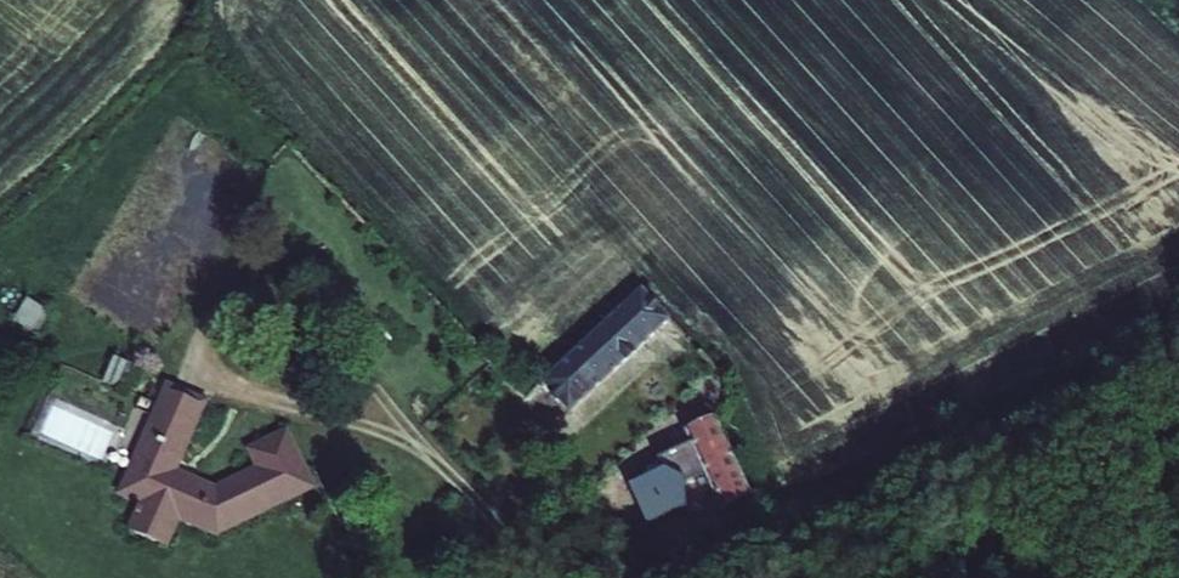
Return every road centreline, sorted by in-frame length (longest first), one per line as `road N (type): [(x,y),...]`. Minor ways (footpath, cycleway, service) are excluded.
road 1 (track): [(1178,362),(963,465),(669,577)]

